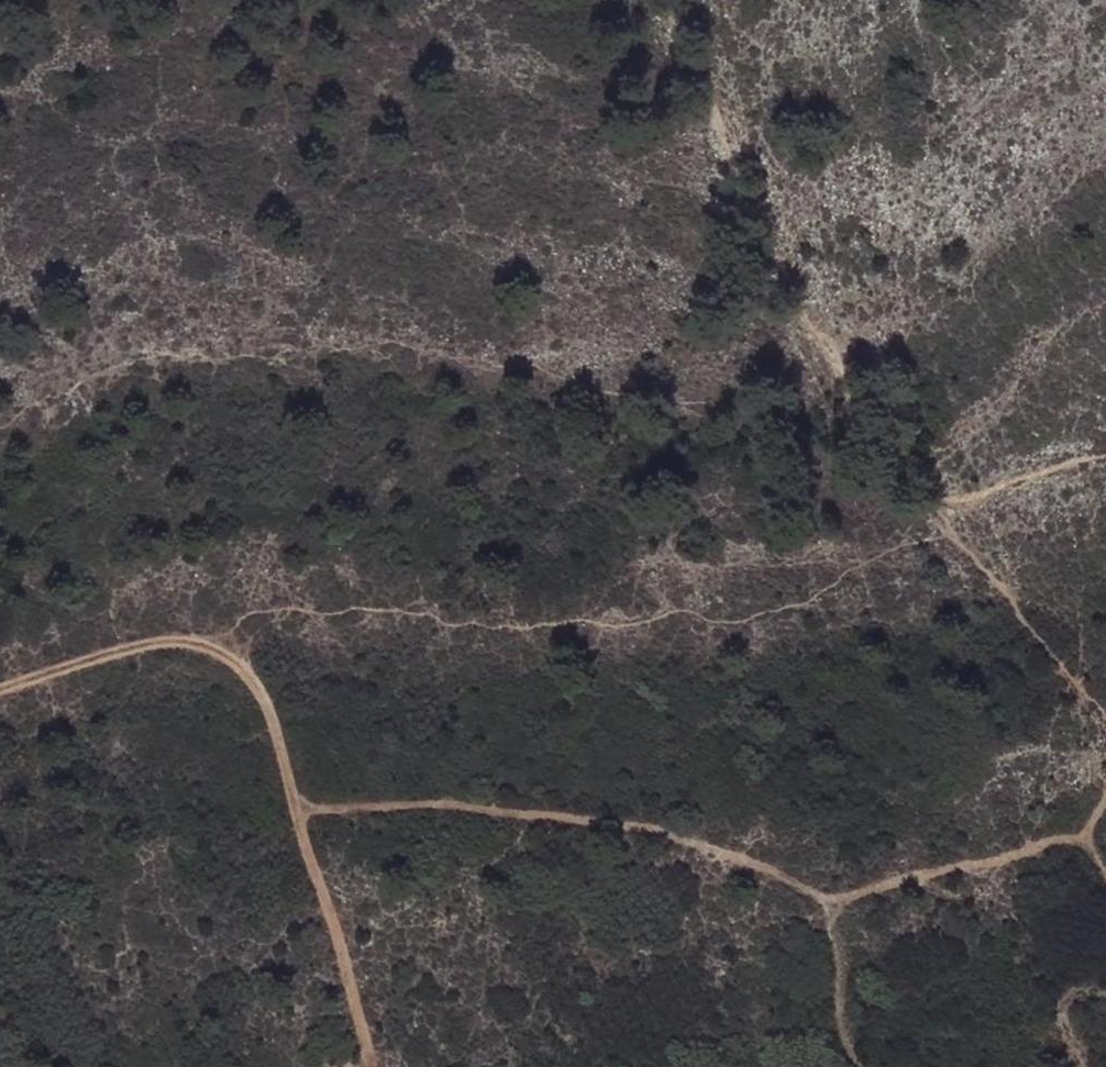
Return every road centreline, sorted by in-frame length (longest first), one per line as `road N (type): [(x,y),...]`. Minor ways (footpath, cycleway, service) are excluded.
road 1 (track): [(1105,808),(1086,838),(1056,837),(991,862),(829,895),(666,830),(443,802),(294,813)]
road 2 (track): [(374,1066),(272,716),(226,657),(190,644),(120,651),(0,689)]

